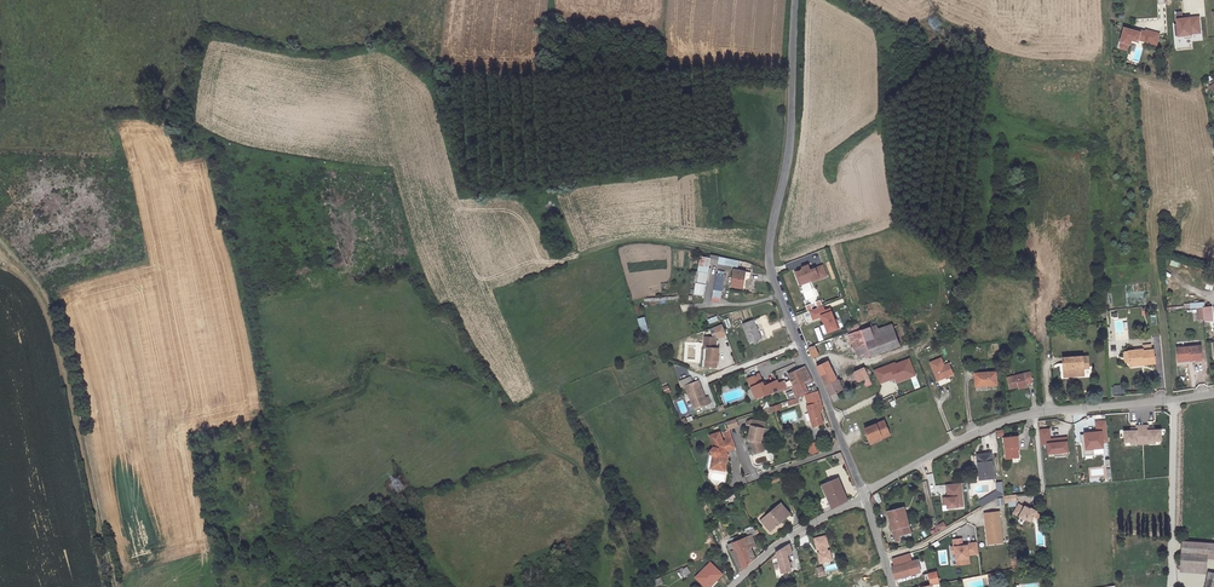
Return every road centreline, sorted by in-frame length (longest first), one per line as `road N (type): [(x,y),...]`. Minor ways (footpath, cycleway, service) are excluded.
road 1 (residential): [(864,496),(769,256),(789,159),(796,0)]
road 2 (track): [(0,227),(45,301),(68,370),(115,586)]
road 3 (unclassified): [(864,496),(995,425),(1213,393)]
road 4 (unclassified): [(864,496),(777,545),(731,586)]

